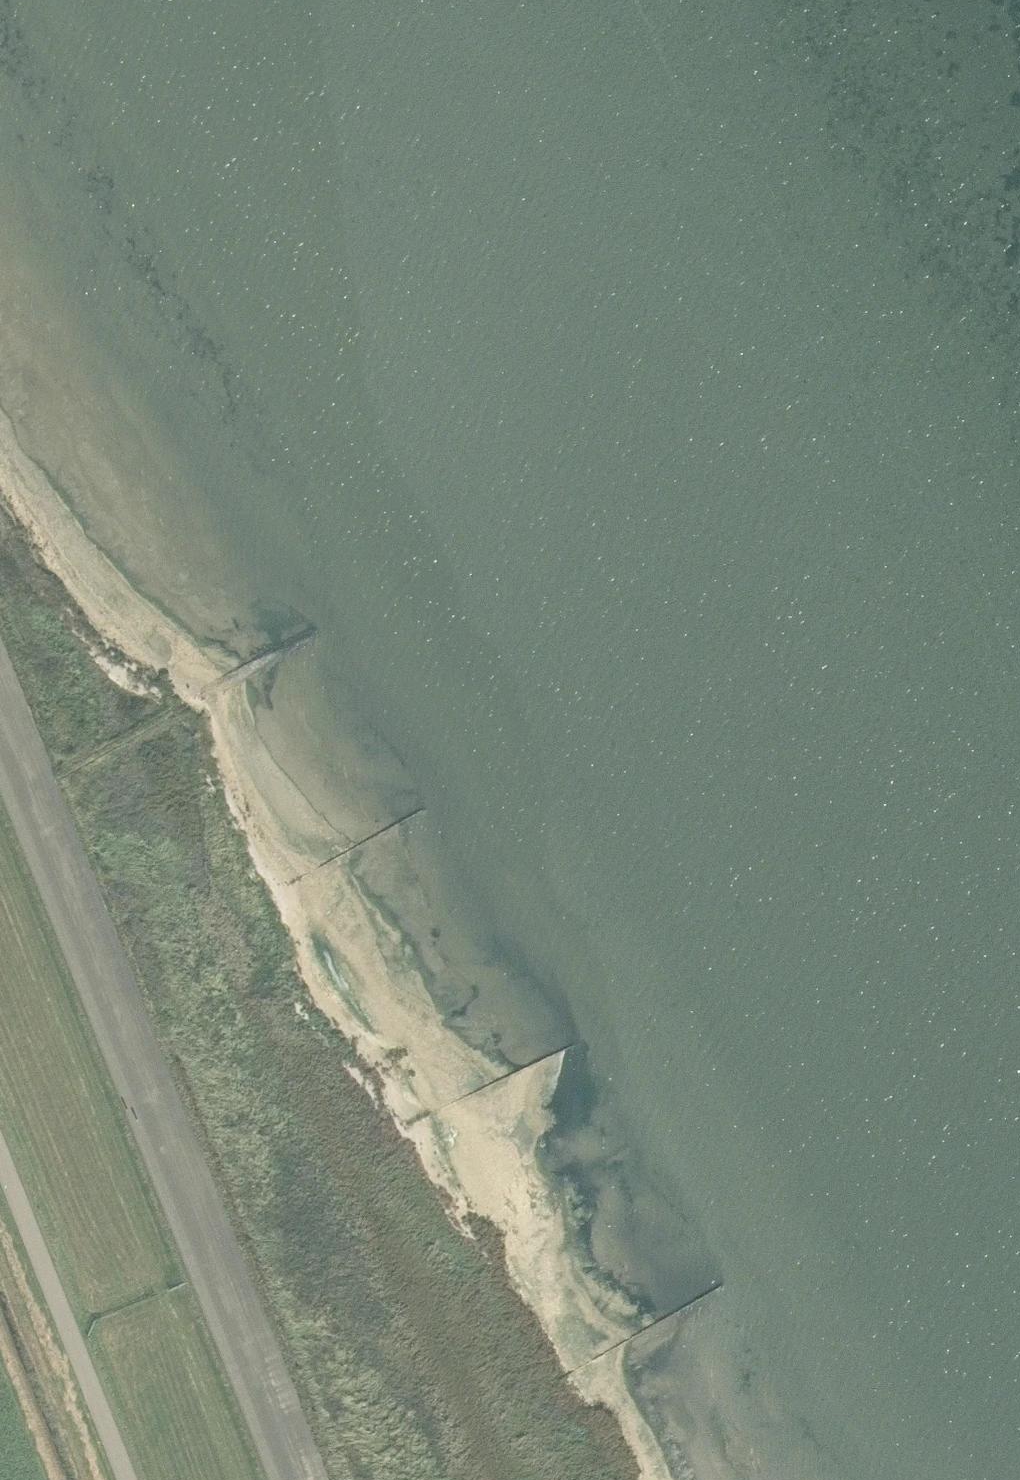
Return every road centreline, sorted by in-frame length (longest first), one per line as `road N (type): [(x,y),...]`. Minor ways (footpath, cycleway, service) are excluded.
road 1 (unclassified): [(129,1479),(0,1147)]

